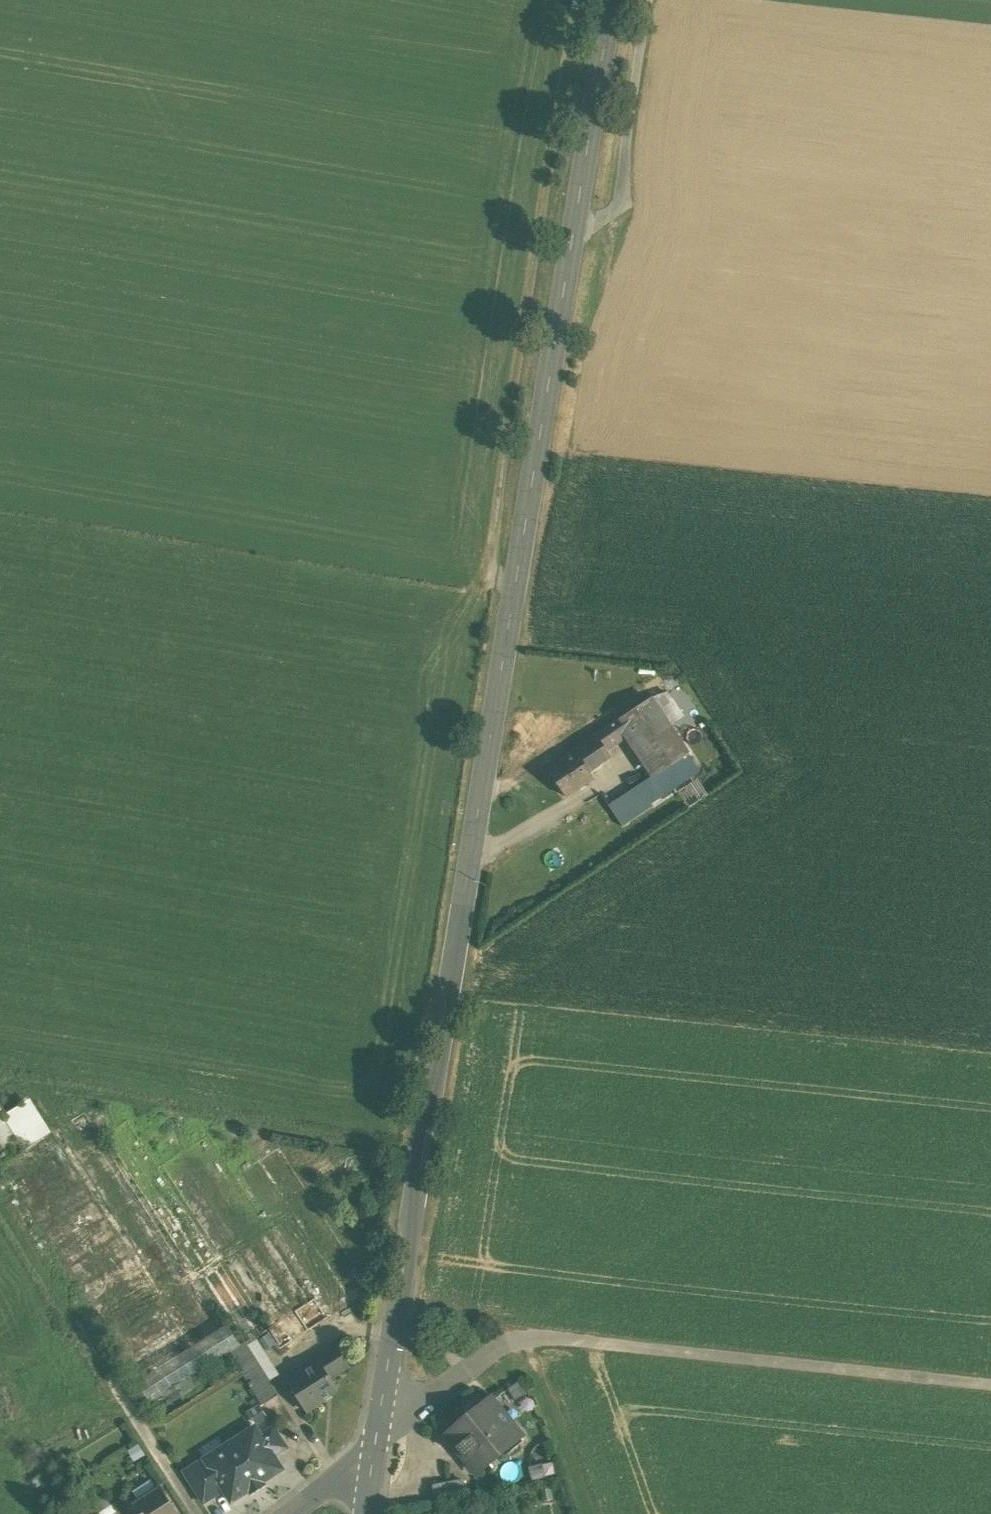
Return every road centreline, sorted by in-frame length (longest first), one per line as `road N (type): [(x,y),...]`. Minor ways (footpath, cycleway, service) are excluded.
road 1 (tertiary): [(611,0),(493,700),(450,1028),(416,1146),(411,1270),(368,1483)]
road 2 (track): [(576,0),(488,584),(512,598)]
road 3 (track): [(192,1513),(0,1200)]
road 4 (track): [(571,235),(586,235),(621,204),(650,0)]
road 5 (track): [(594,1513),(526,1343)]

